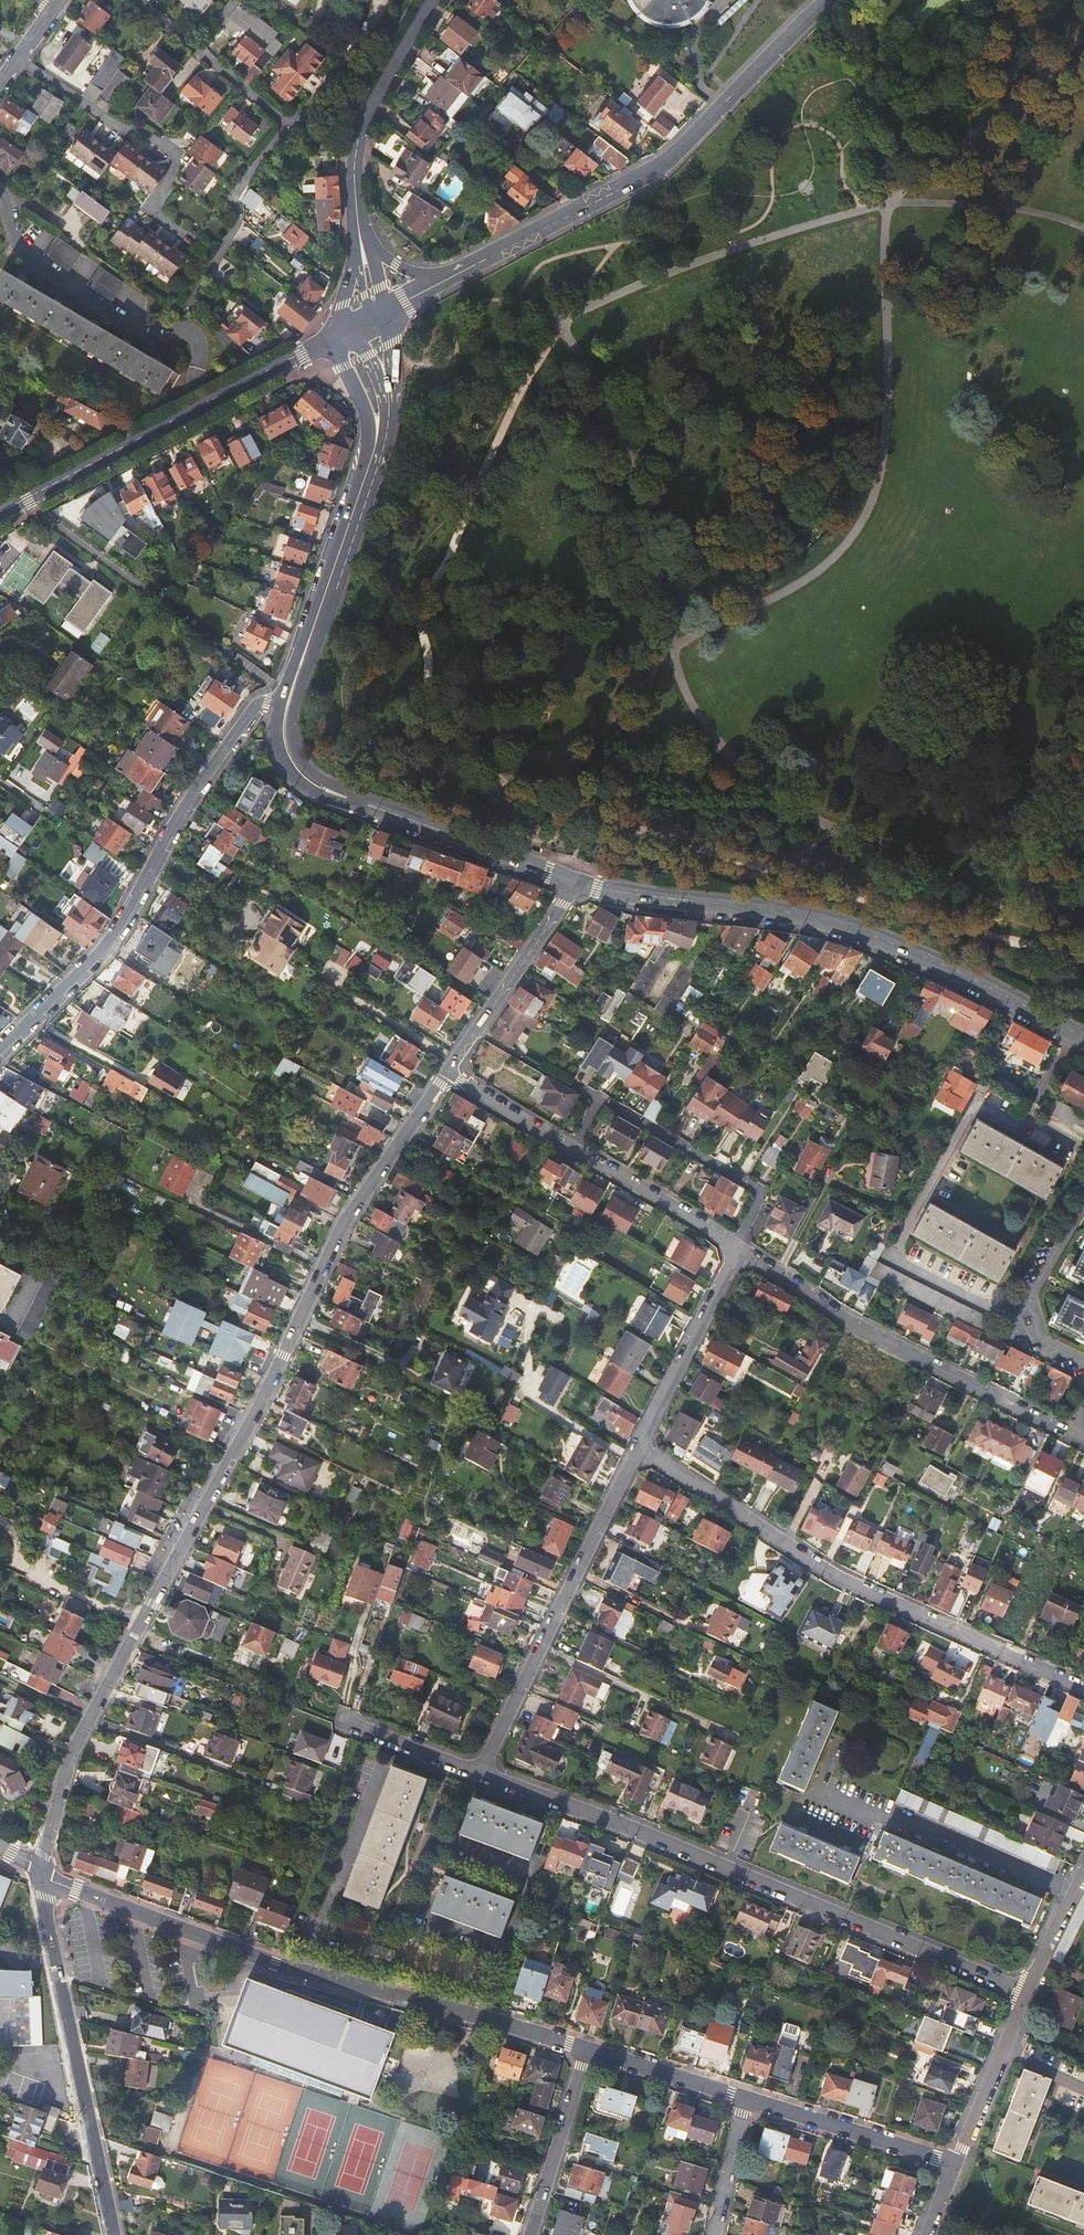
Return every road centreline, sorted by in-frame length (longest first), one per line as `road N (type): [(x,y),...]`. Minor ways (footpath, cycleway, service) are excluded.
road 1 (residential): [(40,1872),(73,1754),(285,1358),(344,1224),(447,1073)]
road 2 (residential): [(480,1773),(630,1827),(1022,1995)]
road 3 (residential): [(586,2049),(275,1963),(40,1872)]
road 4 (secondary): [(575,881),(838,923),(976,980),(1083,1037)]
road 5 (residential): [(638,1446),(834,1577),(1083,1689)]
road 6 (secondary): [(828,0),(665,164),(440,283)]
road 7 (residential): [(280,697),(260,704),(219,758),(96,959),(0,1048)]
road 8 (residential): [(1083,1441),(842,1316),(738,1248)]
road 9 (secondary): [(0,513),(335,338)]
road 10 (residential): [(113,2234),(40,1872)]
road 11 (residential): [(638,1446),(480,1773)]
road 12 (residential): [(17,60),(121,129),(171,151),(175,172),(148,209),(186,237)]
road 13 (residential): [(738,1248),(763,1189),(603,1098)]
road 14 (residential): [(447,1073),(575,881)]
road 15 (secondary): [(433,0),(364,120),(358,212)]
road 16 (secondary): [(359,802),(575,881)]
road 17 (residential): [(738,1248),(638,1446)]
road 18 (residential): [(954,2167),(743,2101)]
road 19 (secondary): [(359,802),(326,785),(295,751),(290,728),(316,623)]
road 20 (residential): [(131,0),(289,124)]
road 21 (residential): [(529,2234),(586,2049)]
road 22 (residential): [(738,1248),(574,1149)]
road 23 (secondary): [(316,623),(377,447)]
road 24 (residential): [(289,124),(235,193),(239,221),(203,278)]
road 25 (residential): [(743,2101),(586,2049)]
road 26 (residential): [(390,0),(289,124)]
road 27 (secondary): [(280,697),(281,763),(298,783),(359,802)]
road 28 (residential): [(1011,2024),(954,2167)]
road 29 (residential): [(574,1149),(447,1073)]
road 30 (residential): [(342,1721),(480,1773)]
road 31 (residential): [(1083,1870),(1022,1995)]
road 32 (residential): [(712,2234),(743,2101)]

